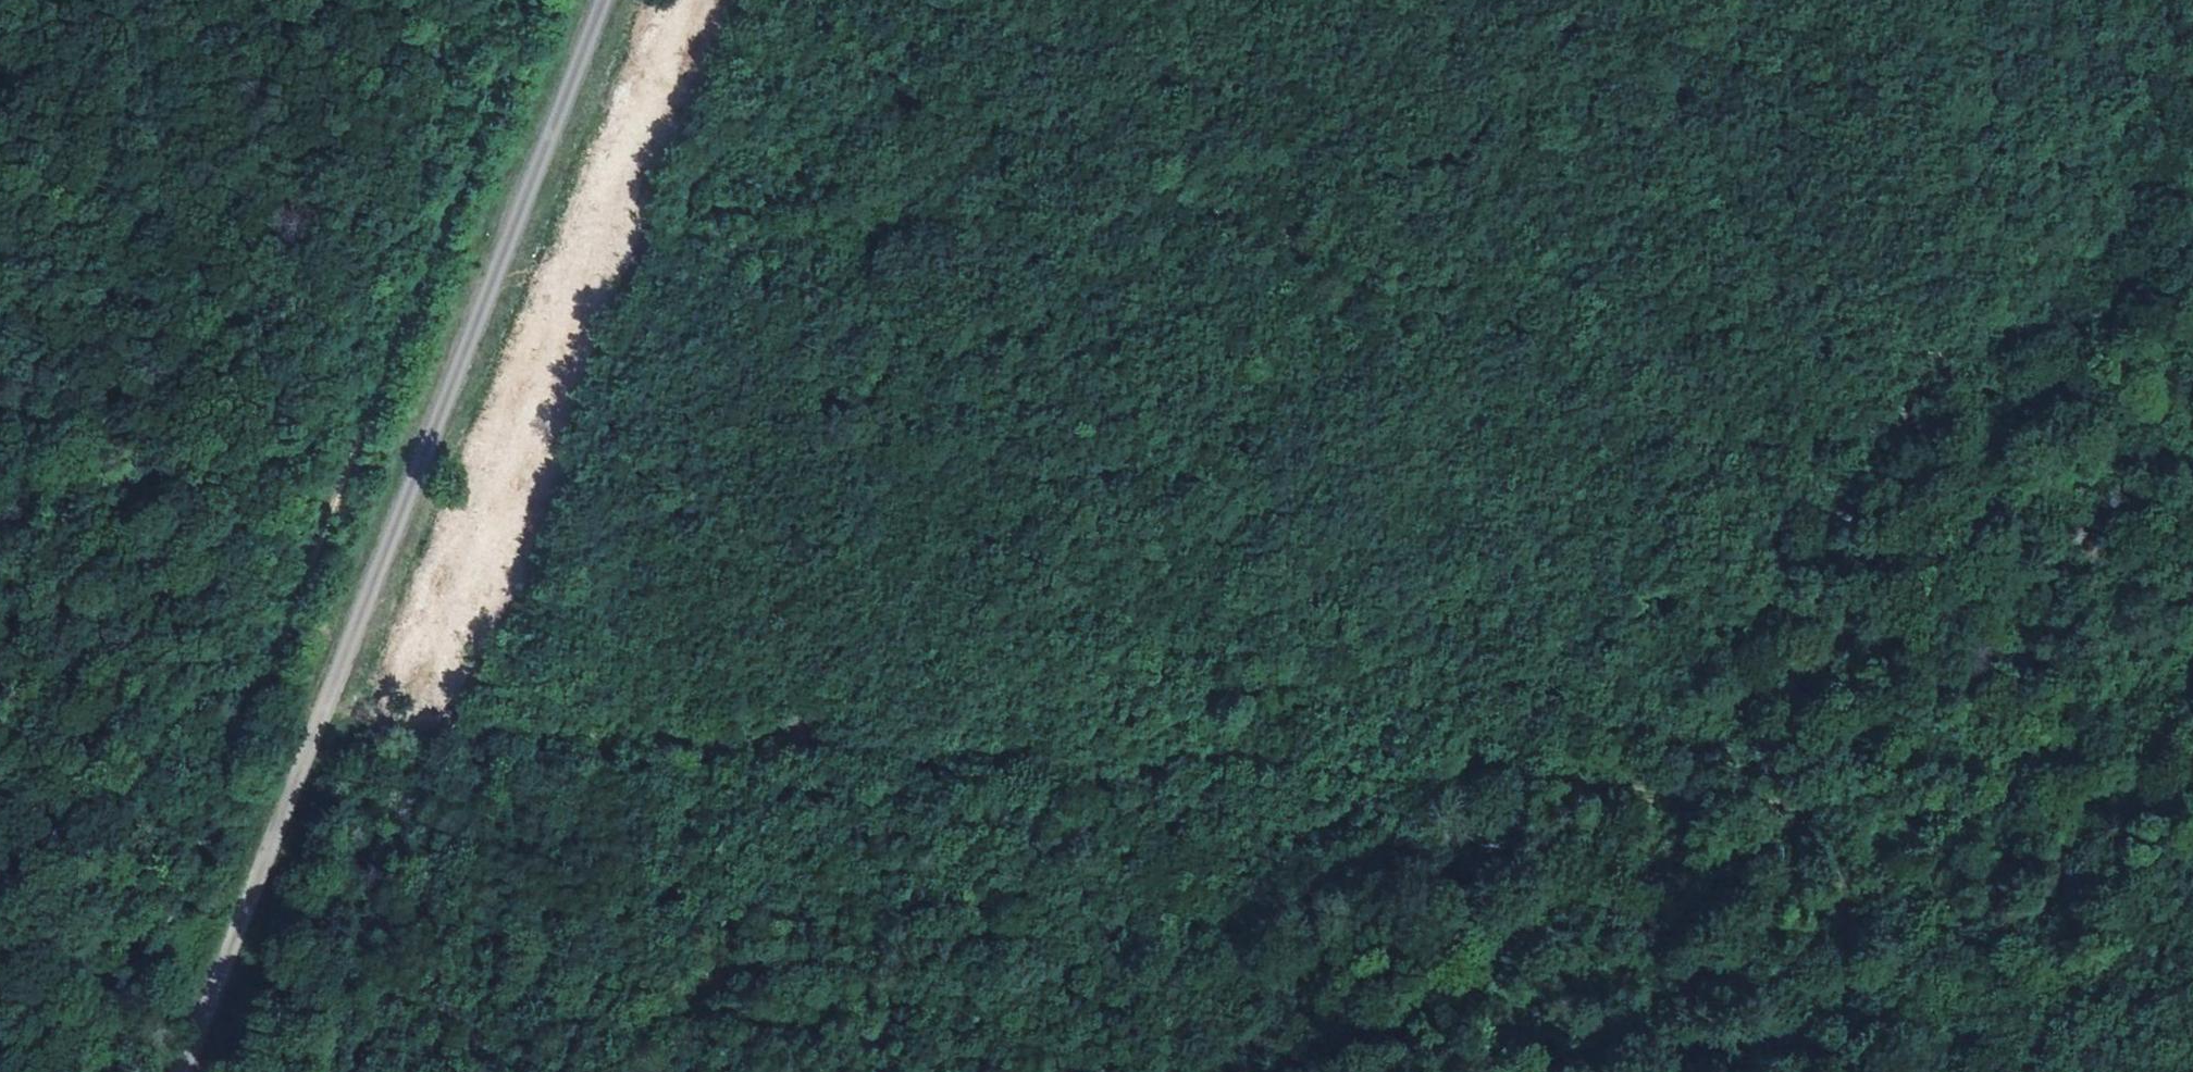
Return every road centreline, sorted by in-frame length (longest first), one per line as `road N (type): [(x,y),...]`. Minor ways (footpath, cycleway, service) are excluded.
road 1 (unclassified): [(605,0),(186,1071)]

